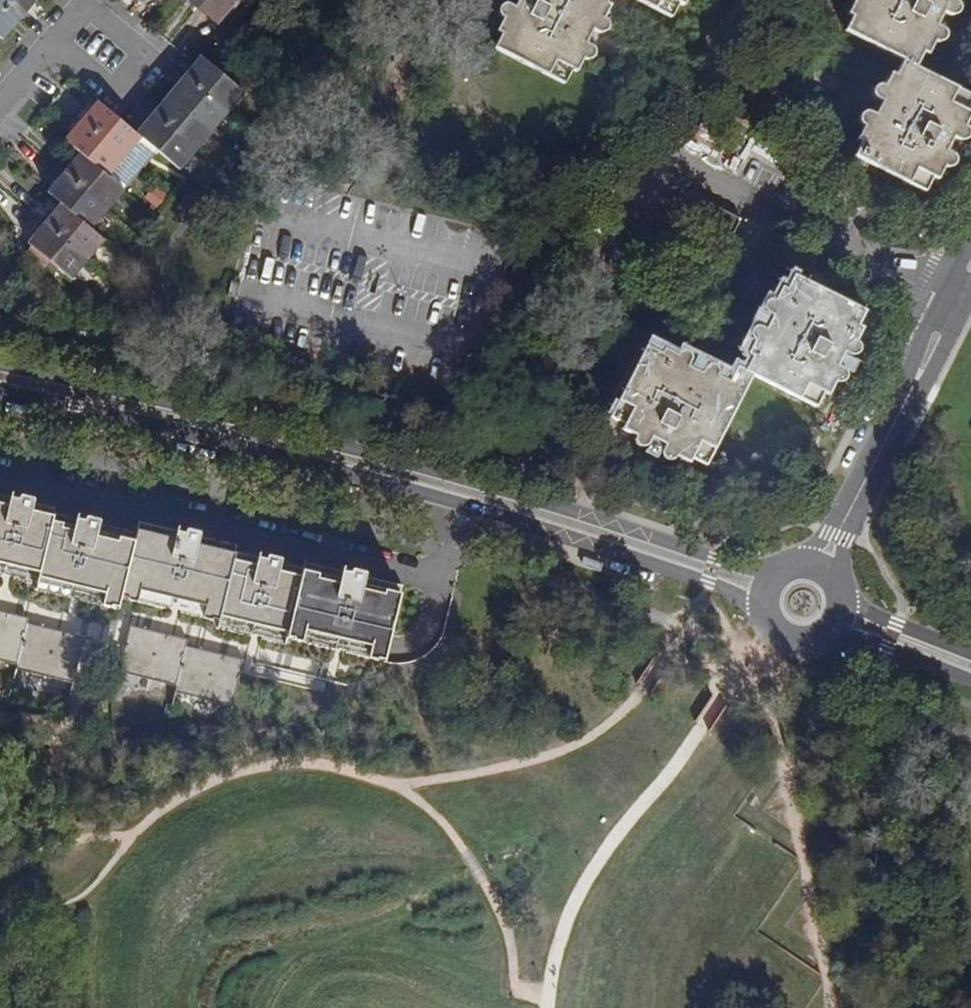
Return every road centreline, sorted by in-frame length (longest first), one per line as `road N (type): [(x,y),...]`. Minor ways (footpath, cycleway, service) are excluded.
road 1 (residential): [(765,585),(204,420),(0,378)]
road 2 (residential): [(956,301),(707,183),(676,183),(611,256),(479,258)]
road 3 (residential): [(956,301),(823,566)]
road 4 (residential): [(132,65),(74,16),(0,109)]
road 5 (residential): [(829,633),(970,680)]
road 6 (residential): [(970,650),(844,598)]

